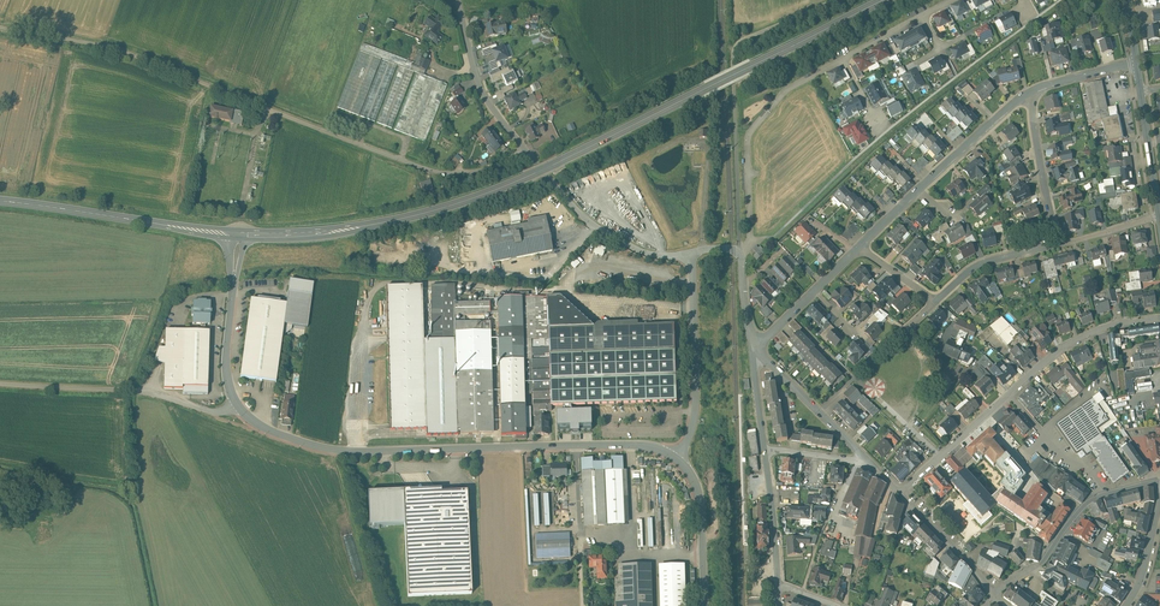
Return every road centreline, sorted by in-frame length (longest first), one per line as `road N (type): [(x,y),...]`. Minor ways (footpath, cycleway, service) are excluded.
road 1 (unclassified): [(0,26),(102,44),(444,172),(485,170),(527,153)]
road 2 (secondary): [(738,75),(466,201),(337,231),(245,234)]
road 3 (secondary): [(677,458),(629,445),(335,450),(263,427),(237,406)]
road 4 (unclassified): [(0,384),(137,391),(212,411),(237,406)]
road 5 (residential): [(750,240),(747,136),(786,89),(844,58)]
road 6 (residential): [(1027,96),(858,247)]
road 7 (tertiary): [(691,253),(696,406),(677,458)]
road 8 (tertiary): [(691,253),(643,252),(601,229),(527,153)]
road 9 (secondary): [(198,231),(0,201)]
road 10 (residential): [(1008,394),(1064,346),(1107,326),(1159,316)]
road 11 (tertiary): [(527,153),(476,77),(459,0)]
road 12 (secondary): [(738,75),(886,0)]
road 13 (residential): [(863,454),(752,346)]
road 14 (secondary): [(677,458),(700,499),(704,605)]
road 15 (residential): [(1027,96),(1056,246)]
road 16 (residential): [(858,247),(752,346)]
road 17 (residential): [(902,493),(1008,394)]
road 18 (residential): [(995,597),(902,493)]
road 19 (residential): [(764,448),(777,583)]
road 20 (residential): [(1056,246),(978,265),(937,301)]
road 21 (residential): [(1088,502),(1042,563),(995,597)]
road 22 (secondary): [(1140,91),(1159,215)]

